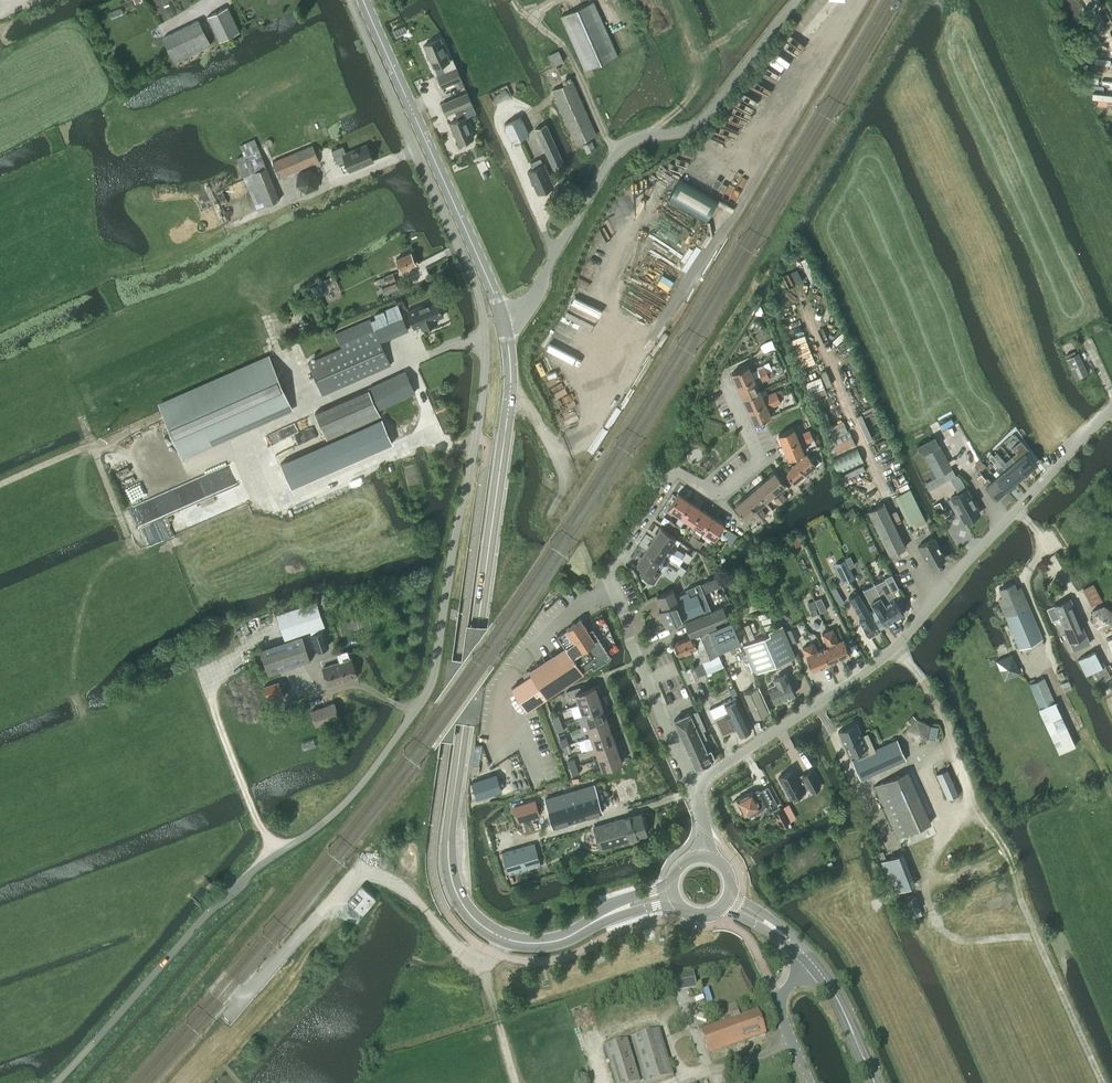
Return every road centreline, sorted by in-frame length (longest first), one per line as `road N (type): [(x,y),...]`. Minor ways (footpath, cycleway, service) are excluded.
road 1 (unclassified): [(56,1082),(229,890),(345,803),(431,683),(481,406),(483,321),(476,288),(349,0)]
road 2 (secondary): [(597,920),(550,942),(503,938),(465,909),(449,865),(509,402),(503,318)]
road 3 (residential): [(700,786),(896,646),(1092,427)]
road 4 (unclassified): [(503,318),(530,300),(623,143),(701,121),(796,0)]
road 5 (secondary): [(503,318),(363,0)]
road 6 (residential): [(726,380),(760,460),(718,496),(671,471),(609,573)]
road 7 (track): [(238,443),(173,469),(95,444),(0,484)]
road 8 (residential): [(700,786),(631,643),(609,573)]
road 9 (residential): [(811,1082),(779,1003),(810,961)]

